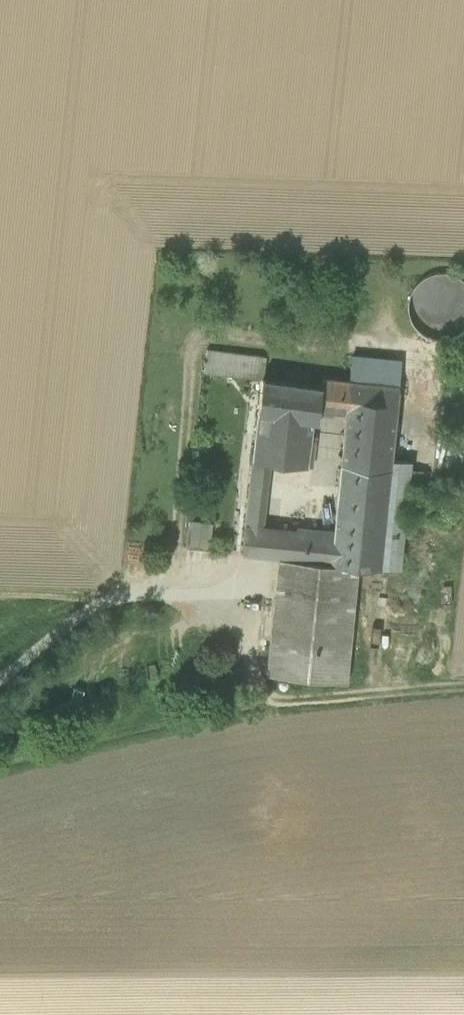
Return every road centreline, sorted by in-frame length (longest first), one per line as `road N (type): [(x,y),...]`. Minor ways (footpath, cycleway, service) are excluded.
road 1 (track): [(463,688),(0,758)]

